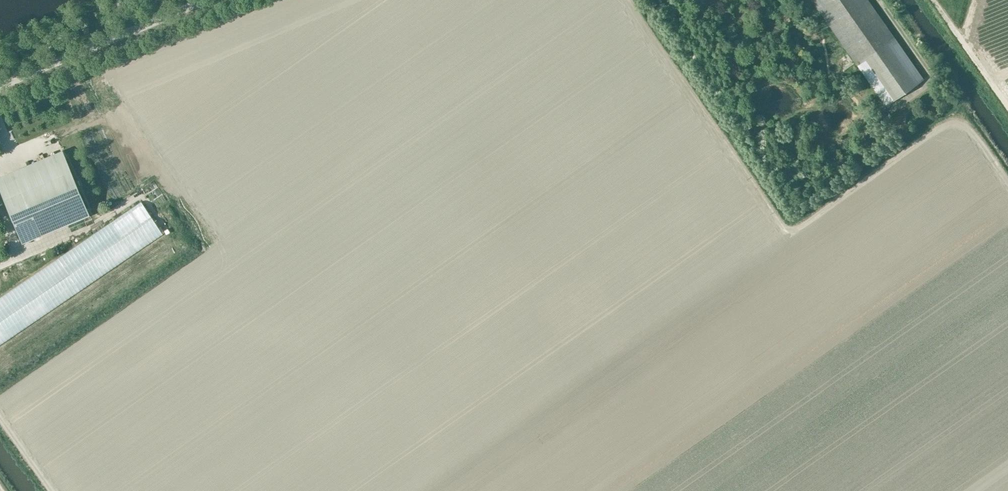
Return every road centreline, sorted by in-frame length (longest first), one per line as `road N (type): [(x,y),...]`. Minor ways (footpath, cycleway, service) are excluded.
road 1 (unclassified): [(0,84),(202,0)]
road 2 (track): [(1007,105),(935,0)]

